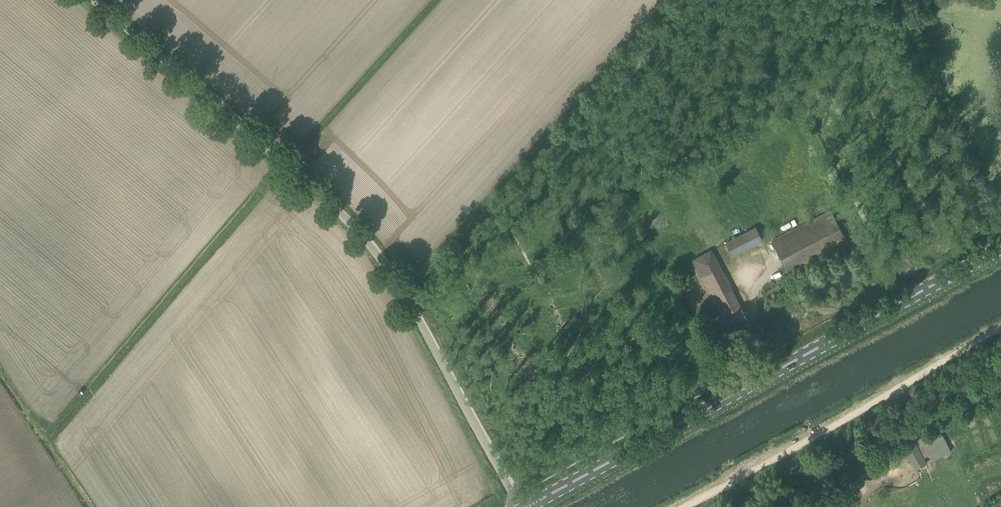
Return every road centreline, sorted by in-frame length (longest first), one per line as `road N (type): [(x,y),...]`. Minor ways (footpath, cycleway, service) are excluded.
road 1 (unclassified): [(517,506),(392,273),(364,236),(99,0)]
road 2 (primary): [(530,506),(1000,249)]
road 3 (track): [(1000,330),(677,506)]

